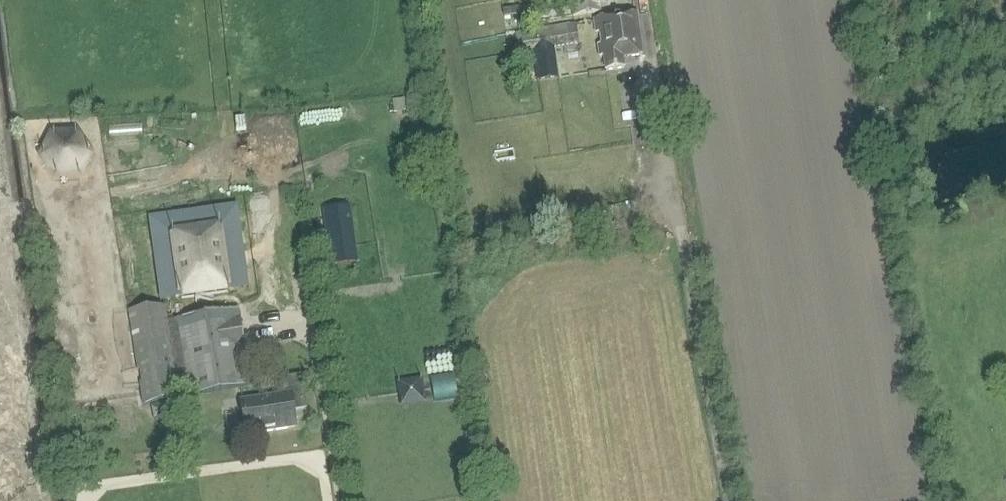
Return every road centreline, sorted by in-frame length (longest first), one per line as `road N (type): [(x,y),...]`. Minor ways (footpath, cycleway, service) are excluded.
road 1 (track): [(732,500),(685,221)]

